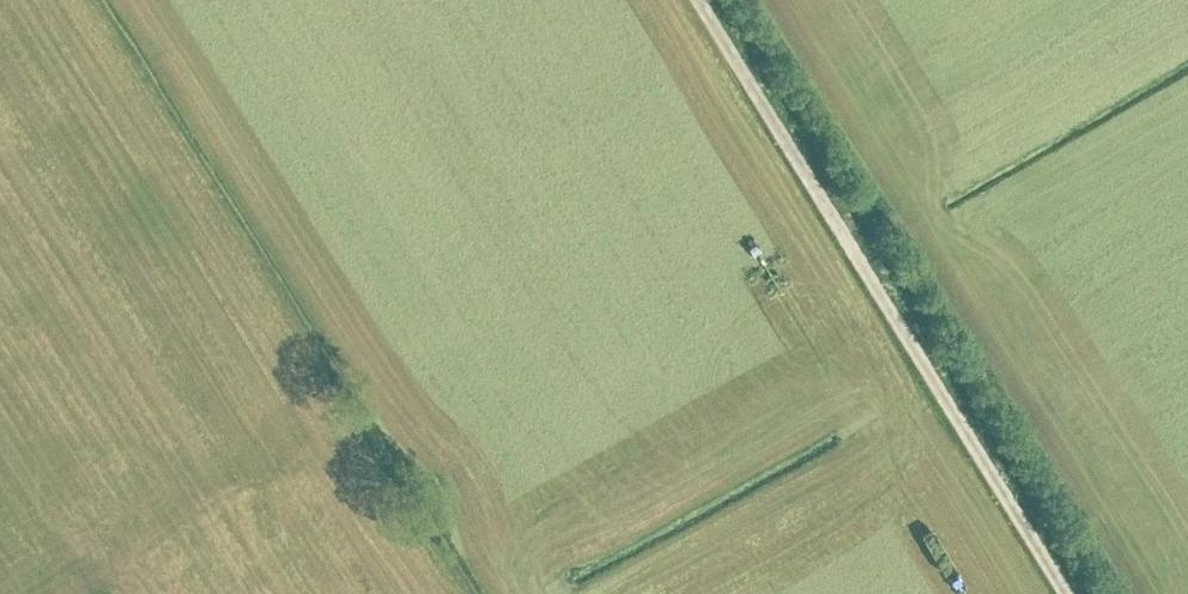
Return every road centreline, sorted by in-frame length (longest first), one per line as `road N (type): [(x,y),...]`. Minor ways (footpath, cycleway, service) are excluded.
road 1 (track): [(1068,593),(700,0)]

